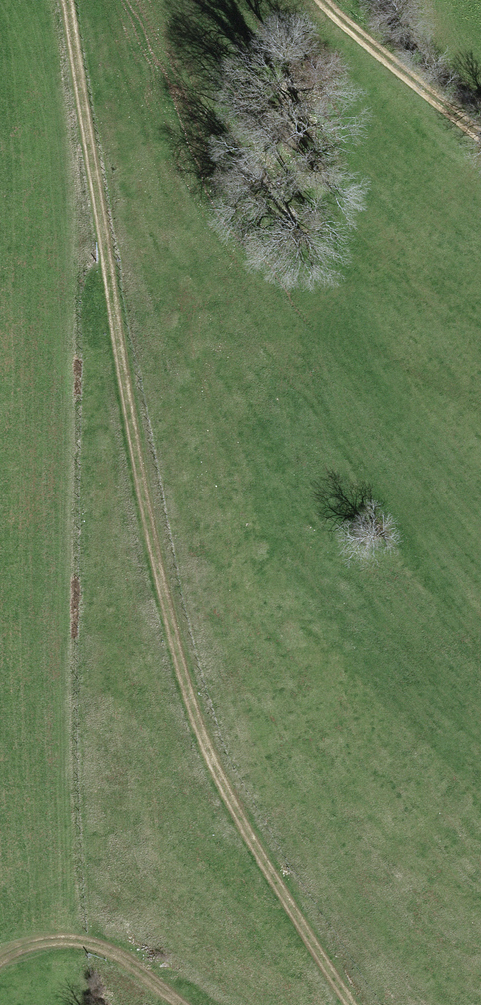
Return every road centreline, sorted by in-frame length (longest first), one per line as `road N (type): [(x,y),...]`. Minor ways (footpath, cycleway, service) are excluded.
road 1 (track): [(61,6),(160,582),(210,774),(351,1004)]
road 2 (track): [(480,138),(326,0)]
road 3 (track): [(173,1004),(133,974),(76,949),(46,950),(0,971)]

